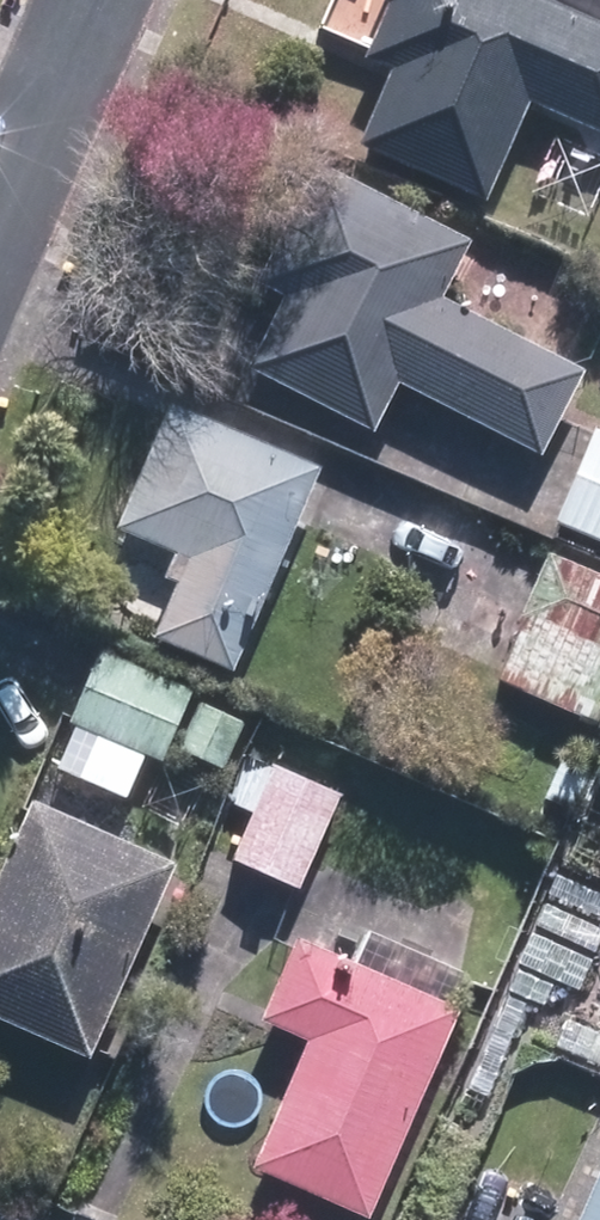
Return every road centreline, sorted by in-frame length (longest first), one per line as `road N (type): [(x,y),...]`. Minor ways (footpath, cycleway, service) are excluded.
road 1 (residential): [(0,208),(88,0)]

